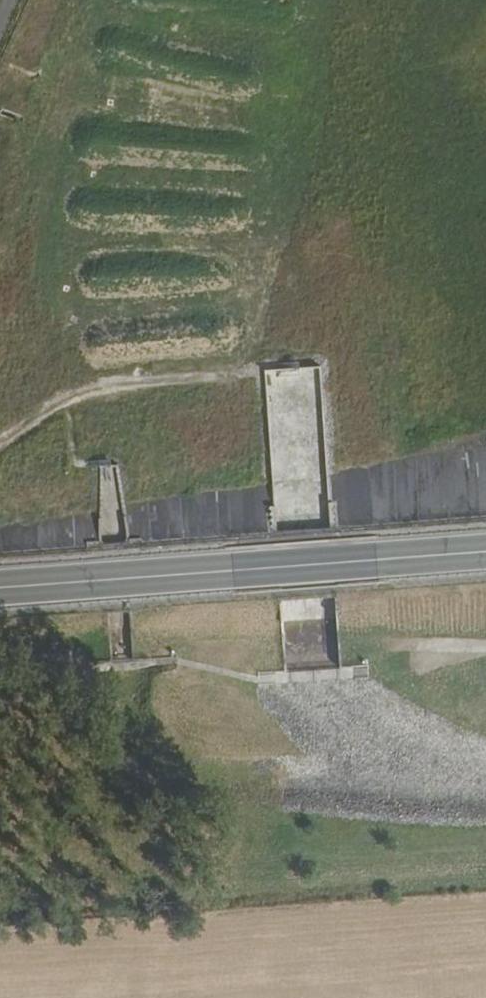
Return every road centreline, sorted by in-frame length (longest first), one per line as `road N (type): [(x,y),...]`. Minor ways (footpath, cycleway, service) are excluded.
road 1 (secondary): [(485,551),(0,589)]

